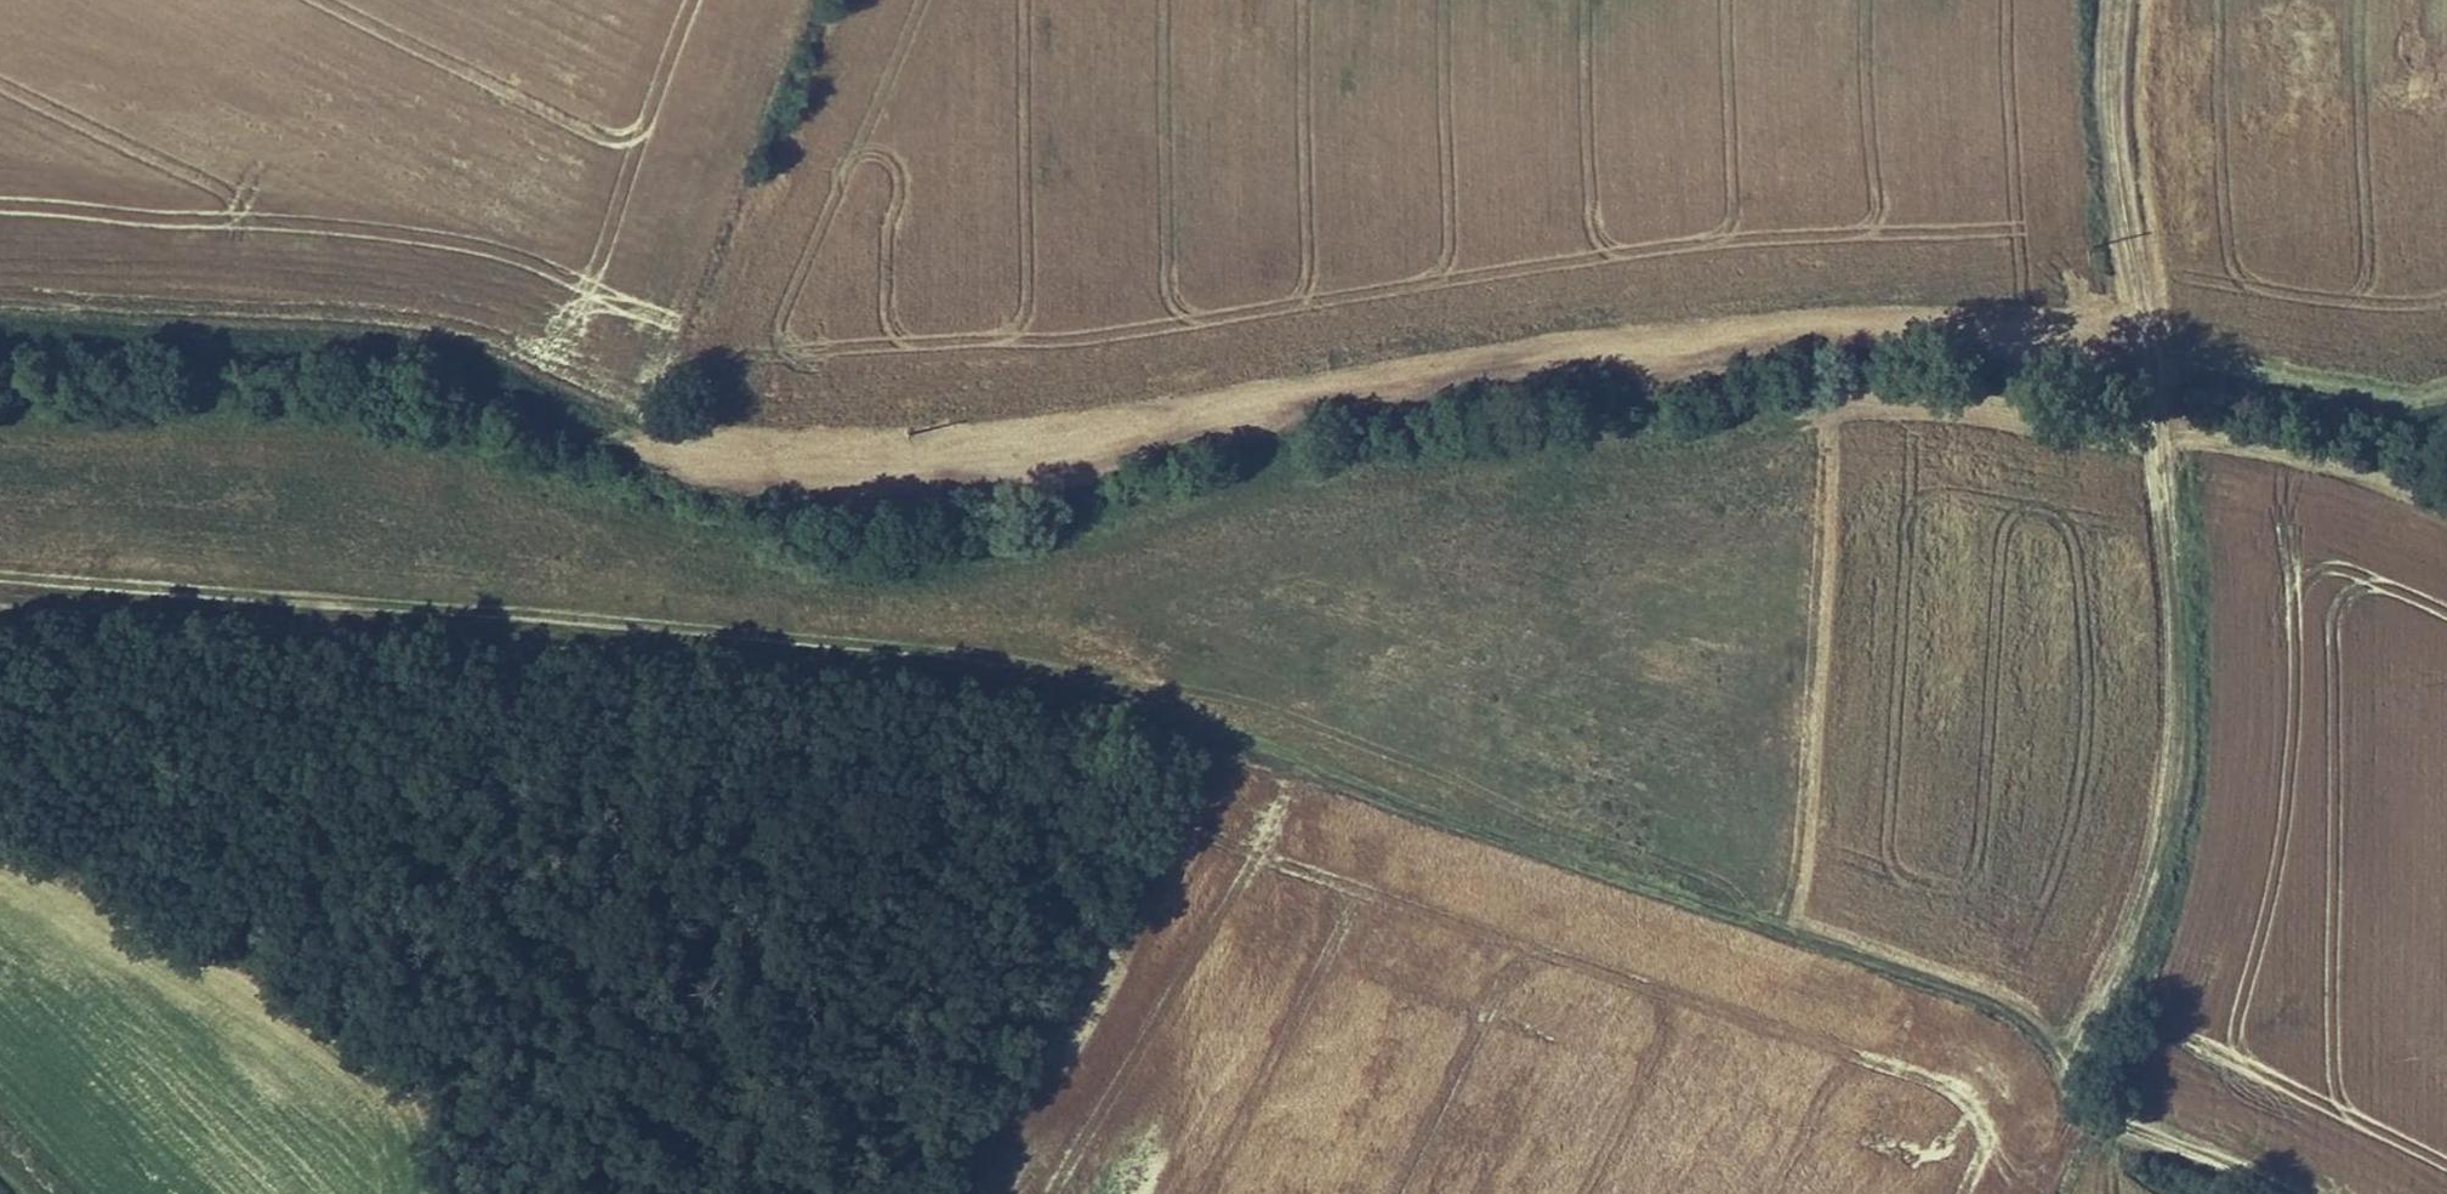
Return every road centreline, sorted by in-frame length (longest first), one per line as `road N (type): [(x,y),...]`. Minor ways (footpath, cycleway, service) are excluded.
road 1 (track): [(0,607),(283,613),(400,641),(758,662),(998,692),(1172,732),(1976,998),(2018,1020),(2082,1095)]
road 2 (track): [(2108,0),(2109,125),(2149,374),(2185,730),(2169,868),(2142,964),(2112,1044),(2082,1095)]
road 3 (track): [(2082,1095),(2102,1118),(2269,1193)]

